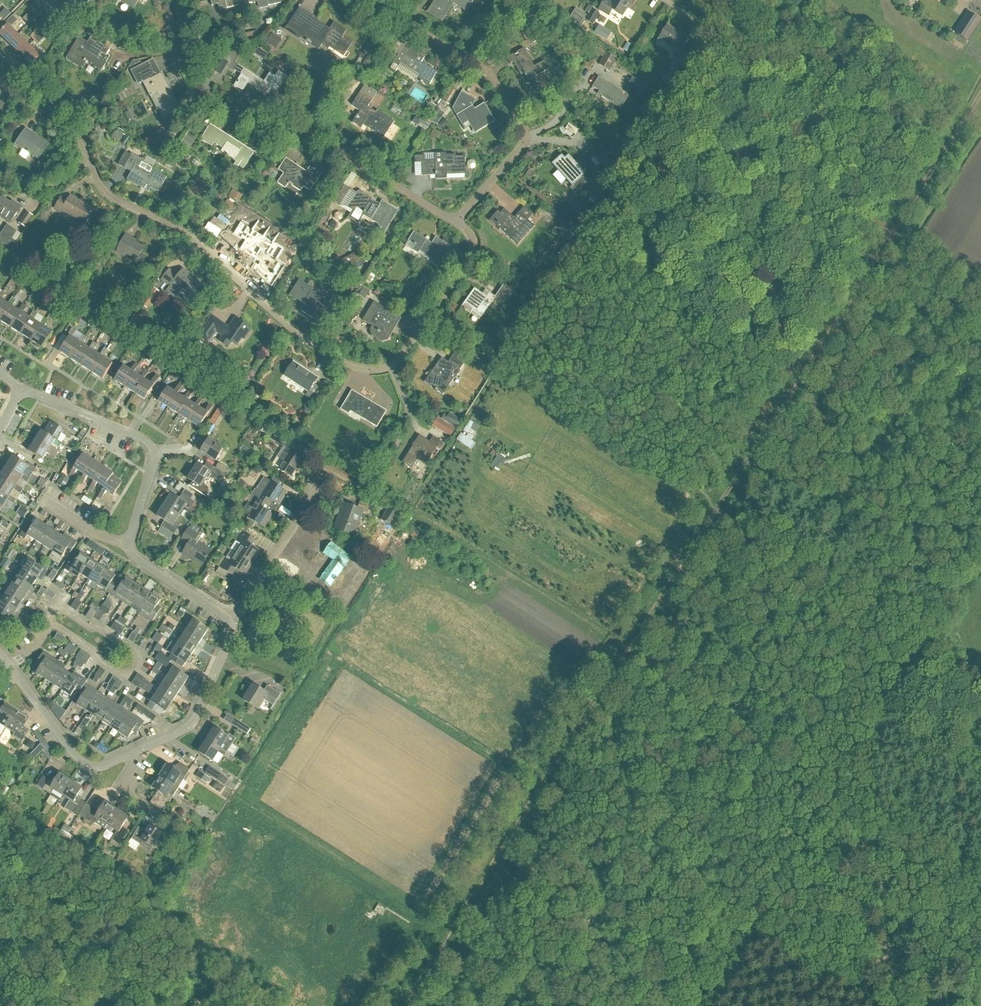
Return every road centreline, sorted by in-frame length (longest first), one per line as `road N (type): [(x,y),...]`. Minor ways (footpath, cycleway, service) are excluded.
road 1 (track): [(980,90),(399,1005)]
road 2 (residential): [(453,221),(467,231),(470,249),(405,351),(385,368),(349,364),(308,342),(200,244),(103,190),(73,132),(0,81)]
road 3 (residential): [(175,0),(190,76),(203,94),(265,132),(319,137),(453,221)]
road 4 (residential): [(234,620),(132,556),(128,543),(150,445),(21,390)]
road 5 (residential): [(453,221),(522,146),(523,131),(480,66),(384,9),(353,10),(332,0)]
road 6 (track): [(0,1000),(167,997),(198,1005)]
road 7 (residential): [(125,755),(190,725),(234,620)]
road 8 (residential): [(51,621),(60,607),(141,655),(128,677),(96,654)]
road 9 (residential): [(234,620),(325,473)]
road 10 (residential): [(10,668),(83,764),(125,755)]

